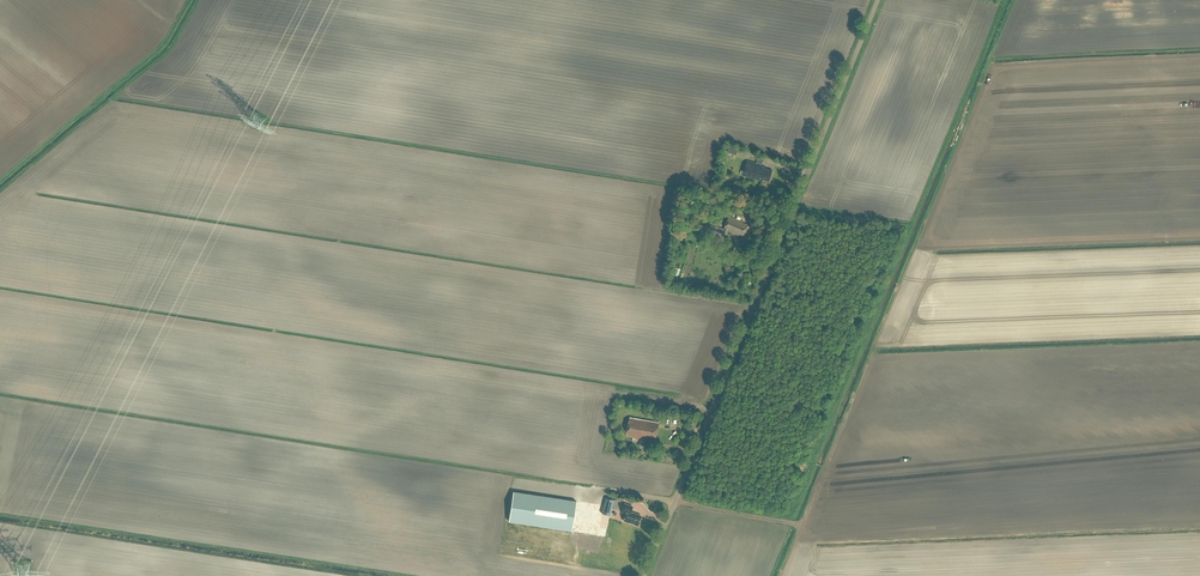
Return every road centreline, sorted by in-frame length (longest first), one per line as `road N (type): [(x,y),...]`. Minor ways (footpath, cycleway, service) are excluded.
road 1 (unclassified): [(644,575),(878,0)]

